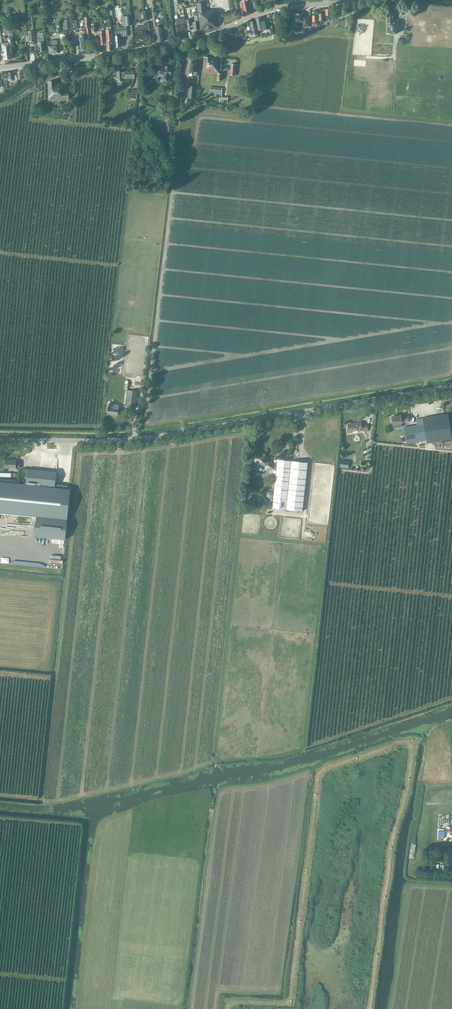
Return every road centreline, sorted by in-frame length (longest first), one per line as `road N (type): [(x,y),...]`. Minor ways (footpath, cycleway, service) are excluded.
road 1 (unclassified): [(0,446),(127,444),(451,391)]
road 2 (tertiary): [(0,68),(187,41),(269,10),(361,0)]

